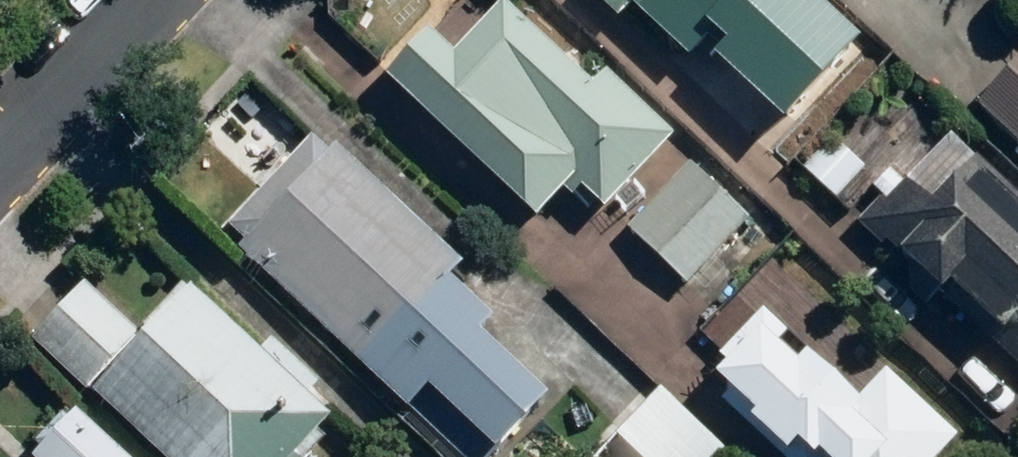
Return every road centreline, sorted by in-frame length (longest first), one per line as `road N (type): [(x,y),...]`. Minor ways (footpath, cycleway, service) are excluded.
road 1 (residential): [(0,121),(119,0)]

